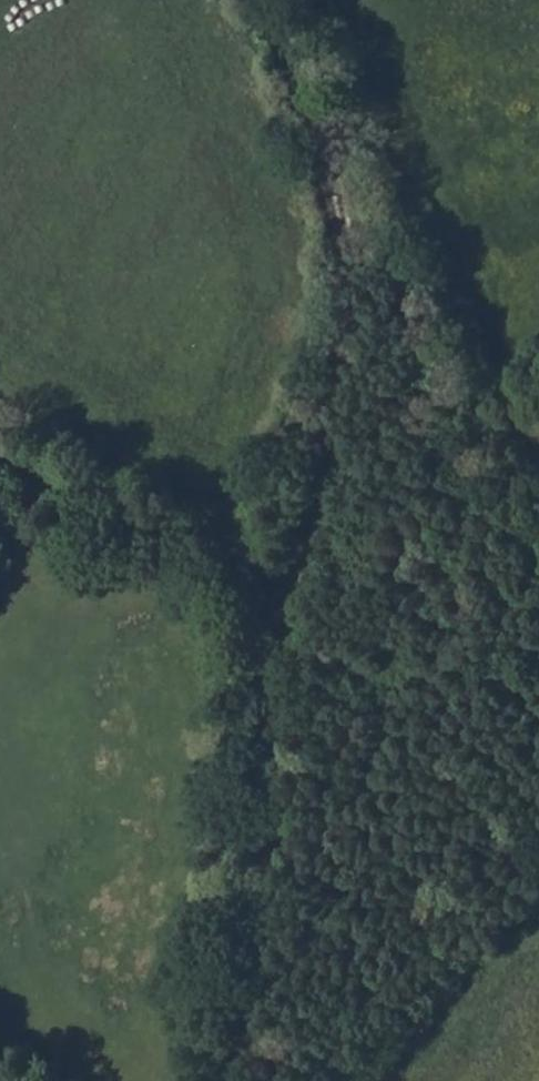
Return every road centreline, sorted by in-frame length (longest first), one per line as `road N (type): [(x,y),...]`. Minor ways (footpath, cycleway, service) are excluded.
road 1 (track): [(225,1080),(270,909),(272,592),(370,263),(265,0)]
road 2 (track): [(272,592),(0,443)]

